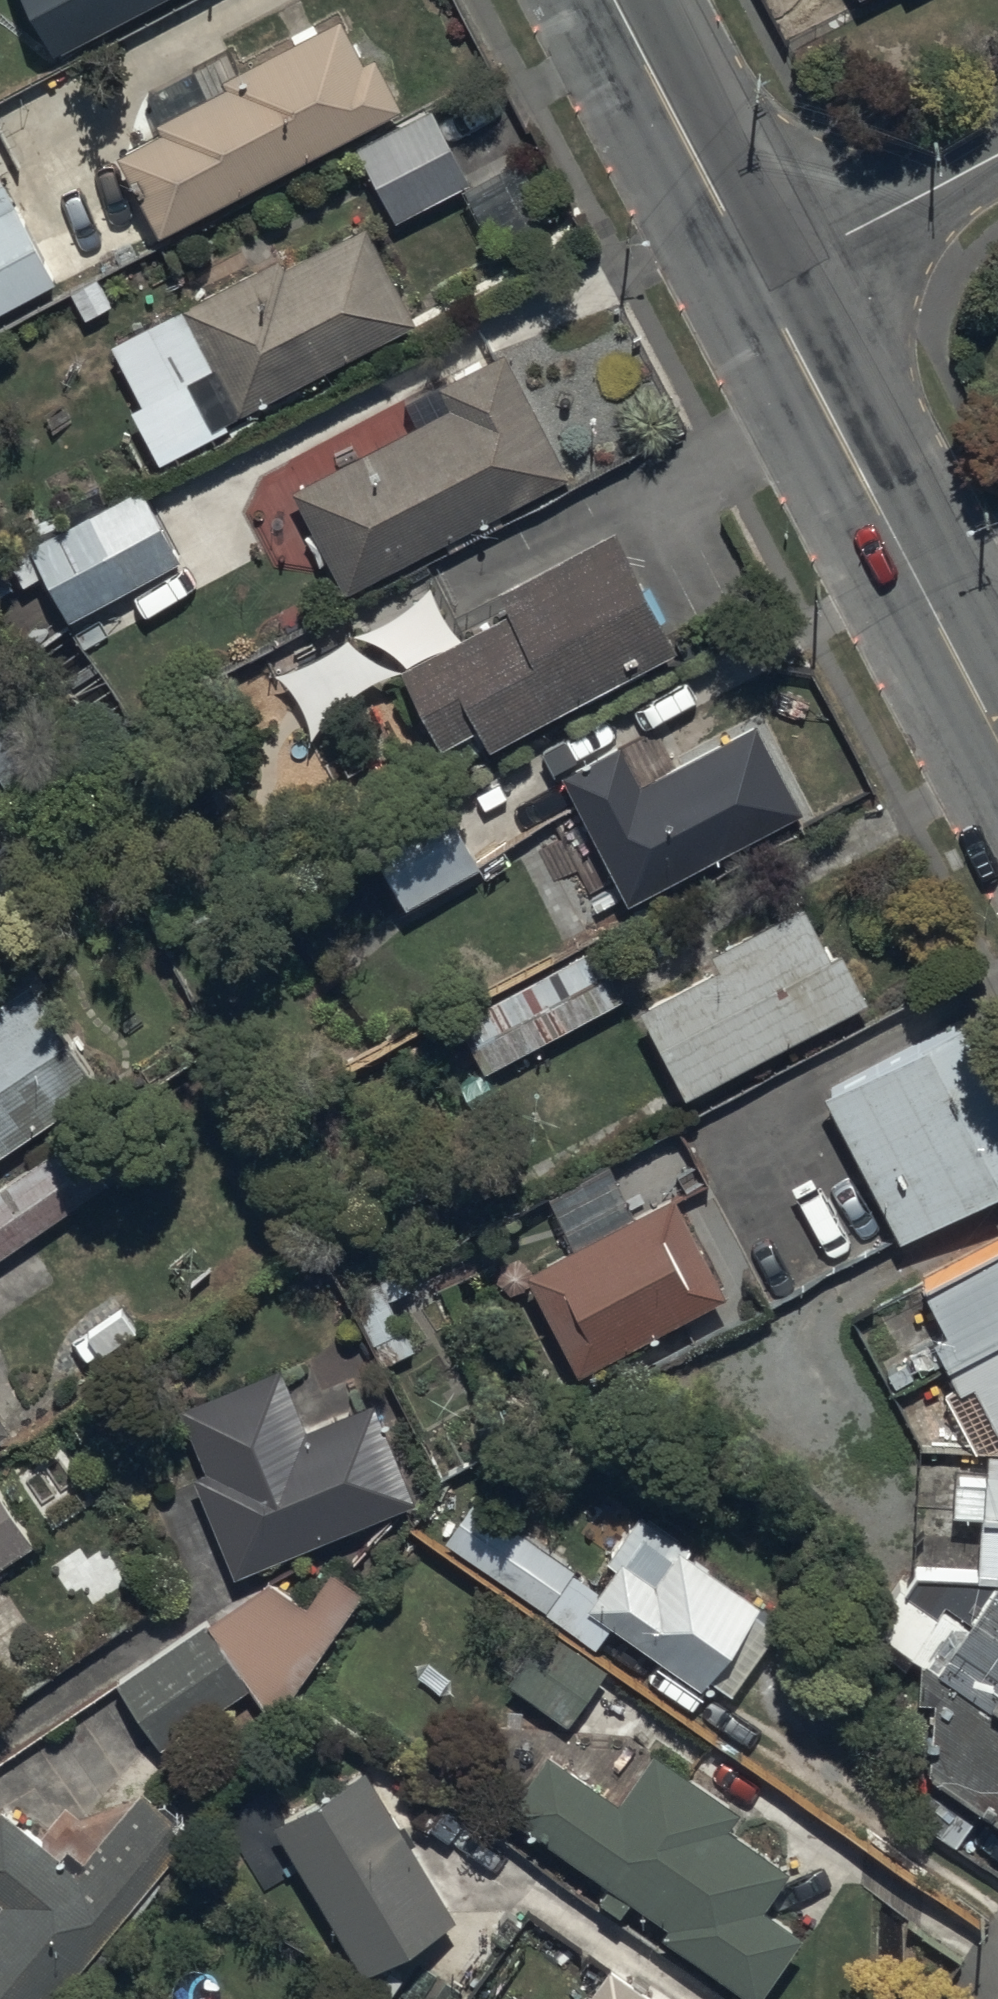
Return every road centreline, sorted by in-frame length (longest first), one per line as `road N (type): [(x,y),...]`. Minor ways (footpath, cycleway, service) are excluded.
road 1 (tertiary): [(997,729),(764,282)]
road 2 (tertiary): [(764,282),(613,0)]
road 3 (residential): [(764,282),(997,158)]

